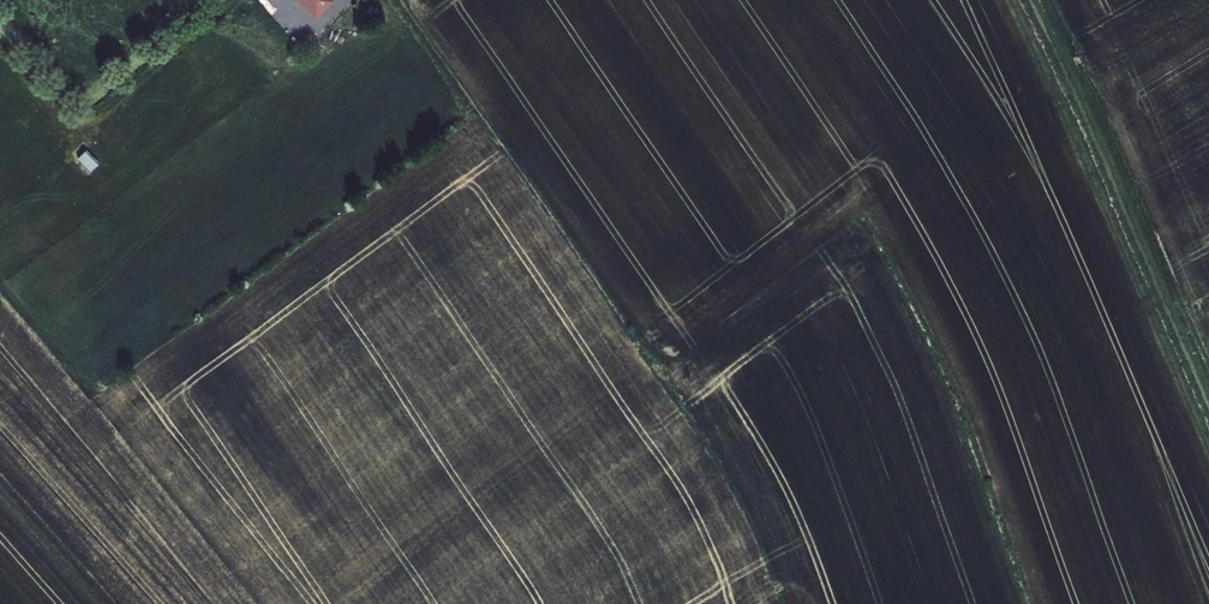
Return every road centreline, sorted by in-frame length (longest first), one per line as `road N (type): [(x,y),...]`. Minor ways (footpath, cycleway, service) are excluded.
road 1 (track): [(224,0),(101,120)]

